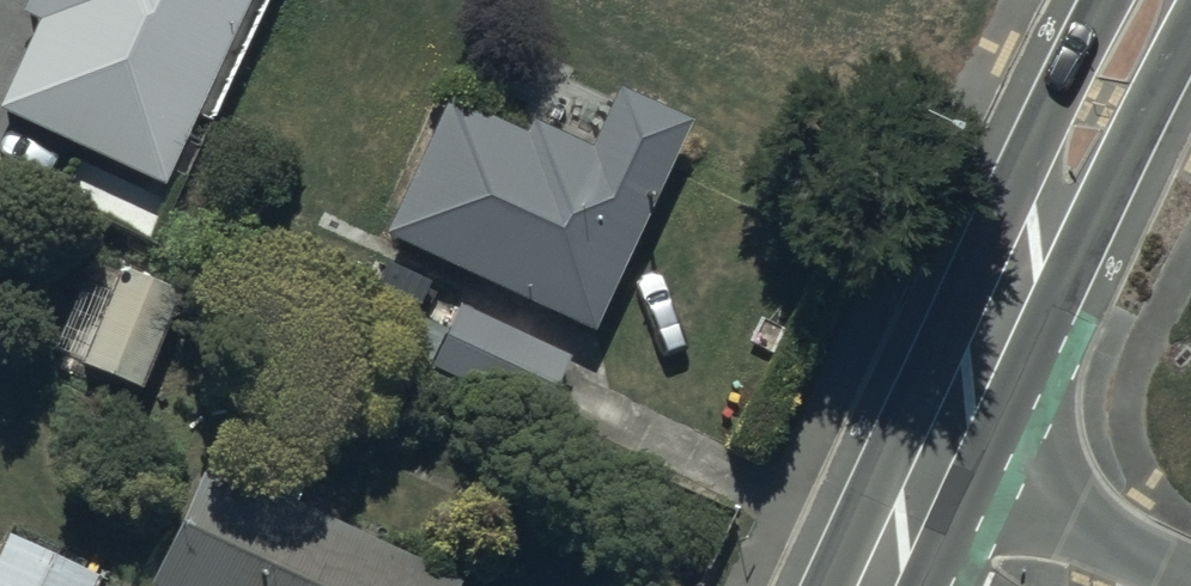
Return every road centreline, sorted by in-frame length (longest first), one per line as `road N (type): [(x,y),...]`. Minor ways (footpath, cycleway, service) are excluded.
road 1 (secondary): [(906,512),(1151,0)]
road 2 (residential): [(906,512),(1065,585)]

